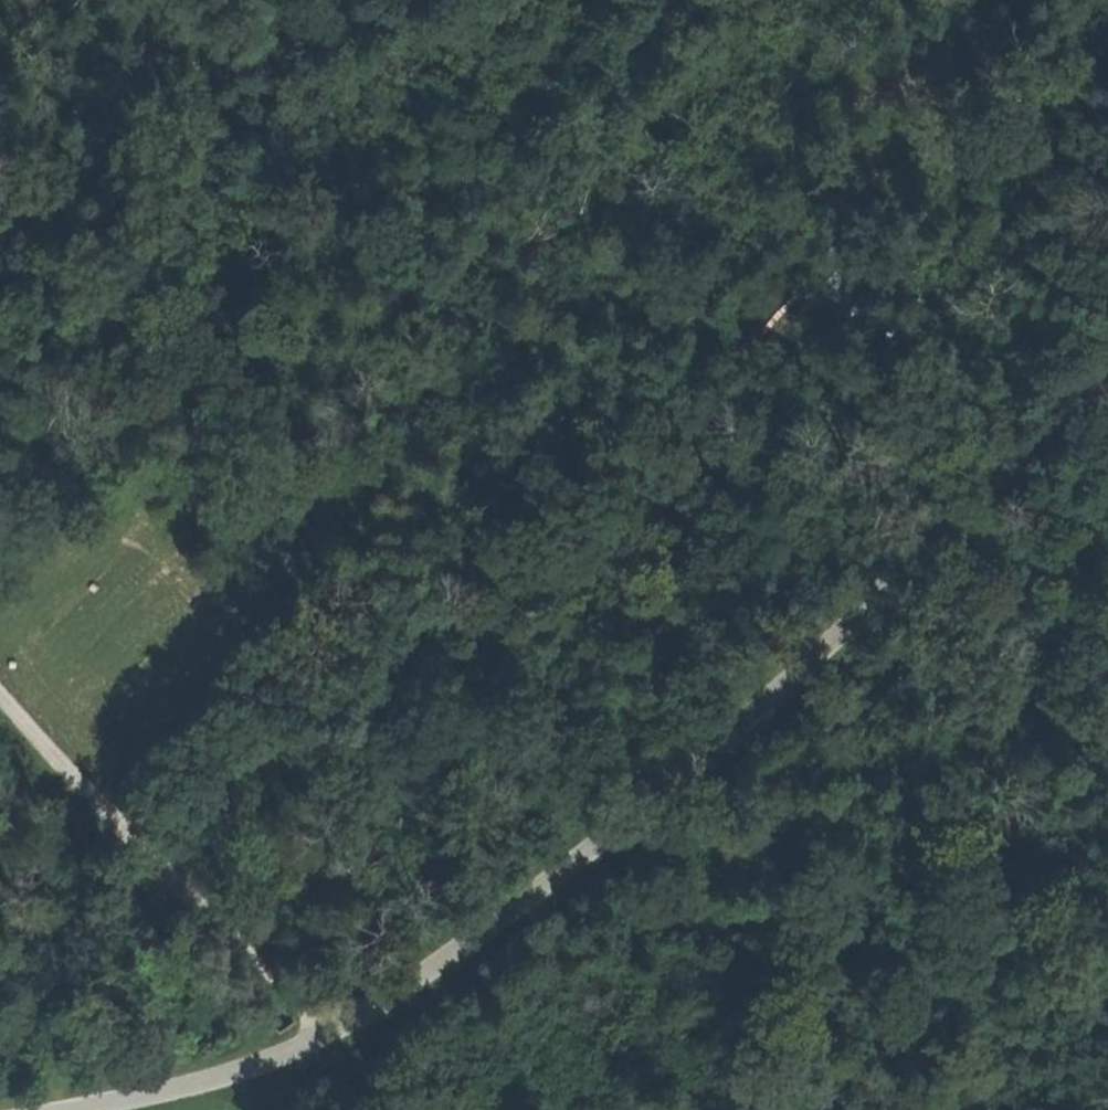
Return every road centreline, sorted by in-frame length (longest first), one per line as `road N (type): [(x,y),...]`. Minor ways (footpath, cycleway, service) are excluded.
road 1 (unclassified): [(1107,339),(669,791),(464,950),(313,1040),(165,1086),(52,1109)]
road 2 (track): [(313,1040),(293,1001),(0,698)]

